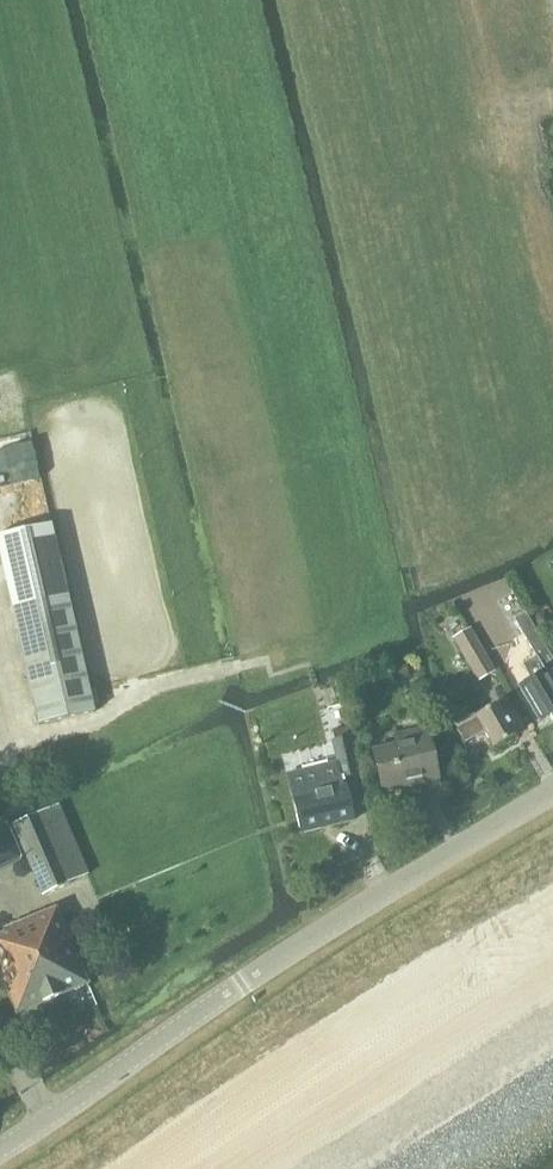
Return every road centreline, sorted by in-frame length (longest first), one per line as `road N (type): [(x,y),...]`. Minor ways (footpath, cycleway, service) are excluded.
road 1 (tertiary): [(0,1150),(419,874),(552,800)]

